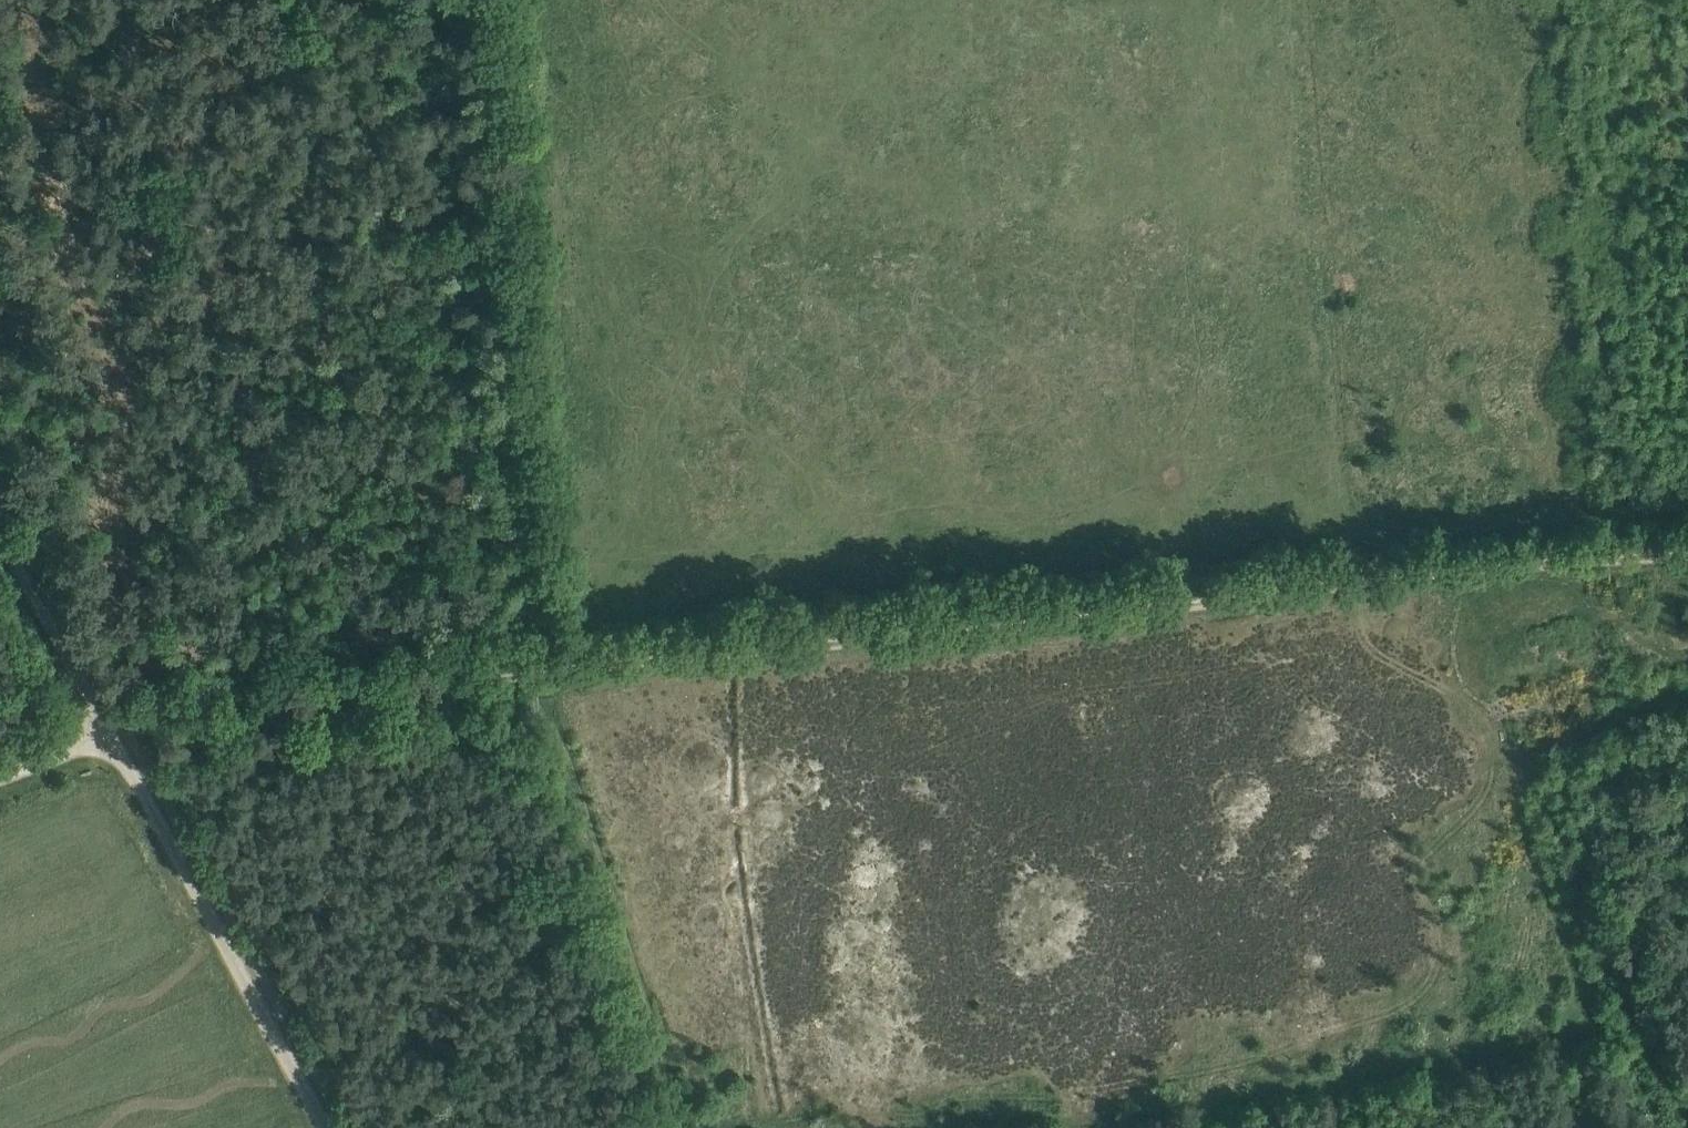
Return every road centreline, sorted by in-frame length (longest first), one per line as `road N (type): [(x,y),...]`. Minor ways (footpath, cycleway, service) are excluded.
road 1 (track): [(1687,558),(1426,578),(536,674)]
road 2 (track): [(327,1127),(105,731)]

